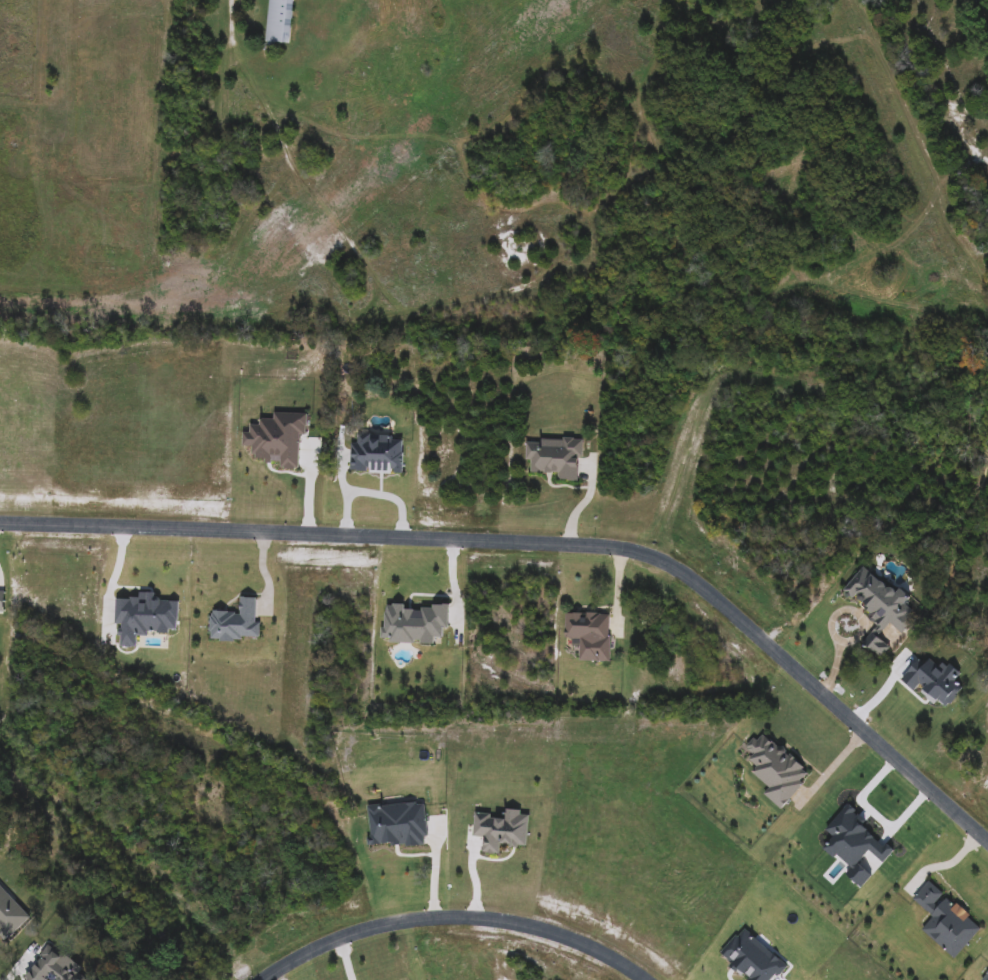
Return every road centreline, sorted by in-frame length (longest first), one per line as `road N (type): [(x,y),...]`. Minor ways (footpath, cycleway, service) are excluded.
road 1 (residential): [(0,525),(613,544),(705,586),(987,838)]
road 2 (residential): [(643,979),(626,965),(514,921),(450,916),(329,939),(266,979)]

